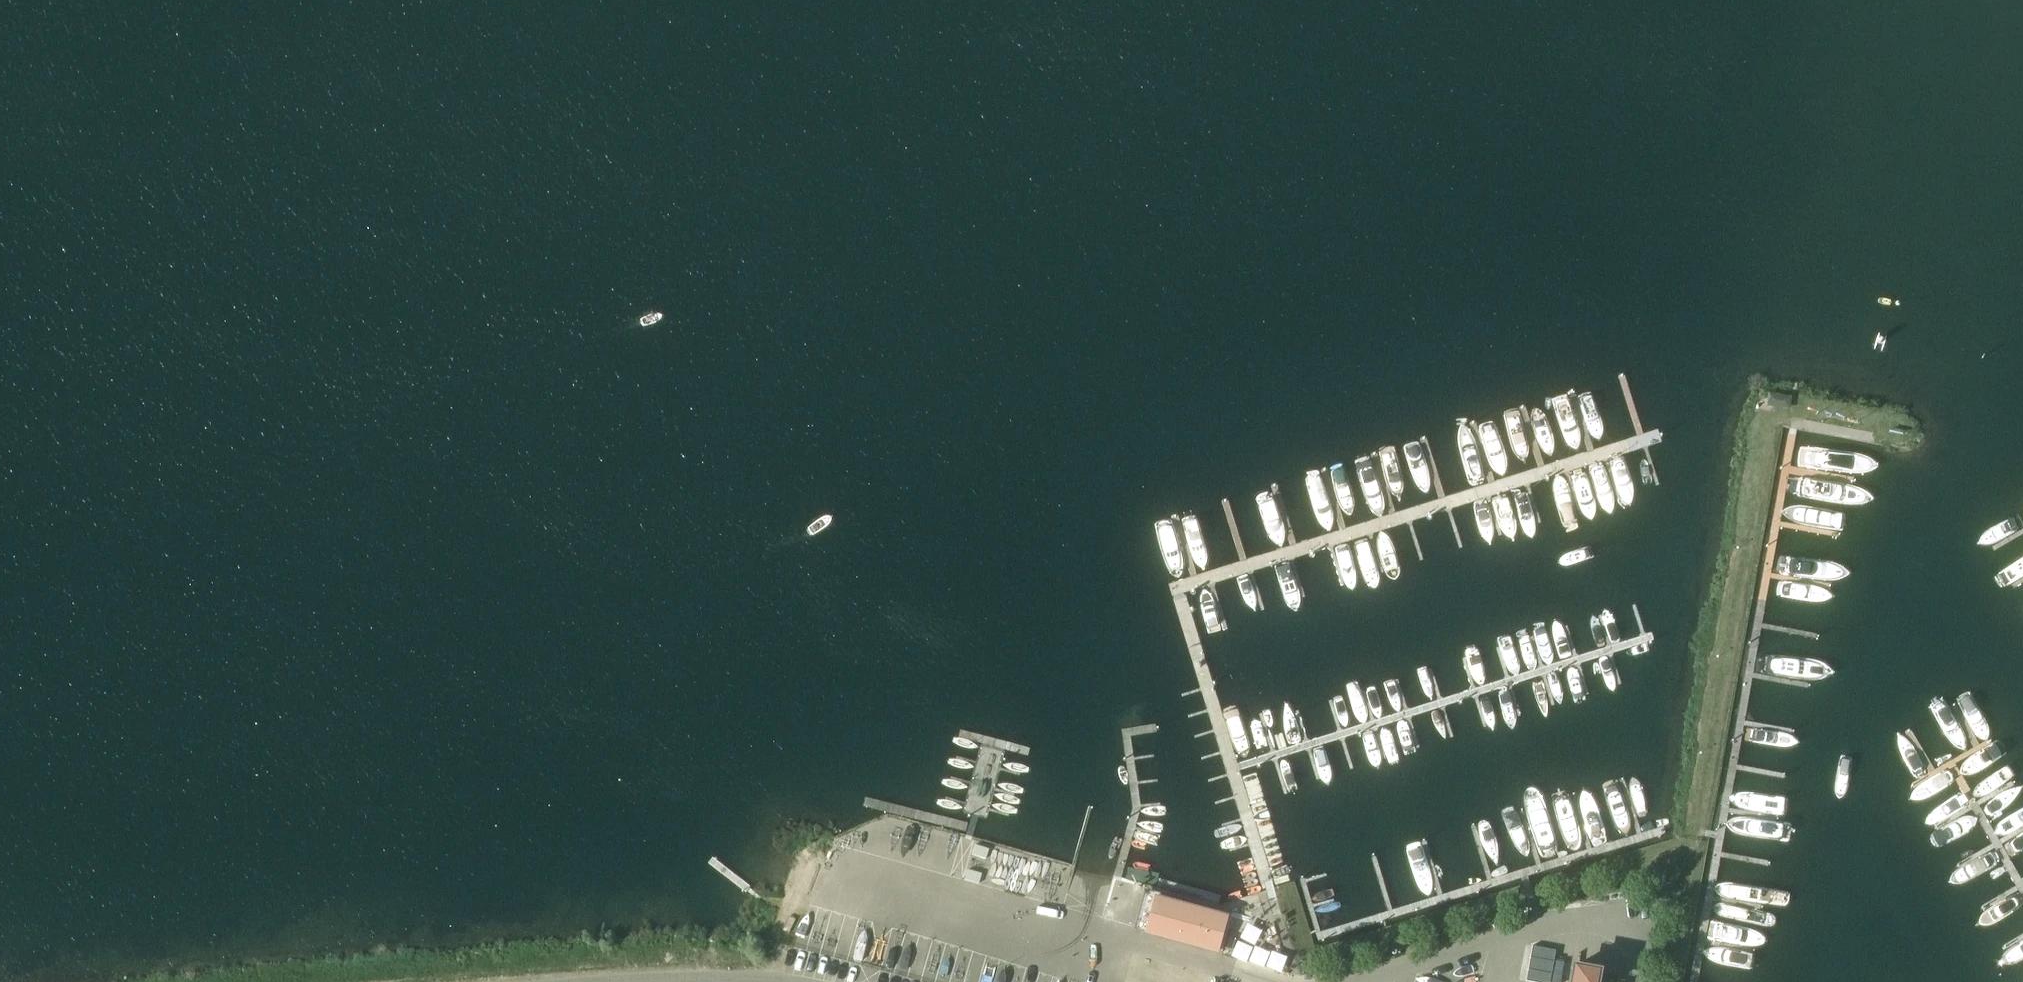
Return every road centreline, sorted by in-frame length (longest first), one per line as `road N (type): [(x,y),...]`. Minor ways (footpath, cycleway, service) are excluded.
road 1 (unclassified): [(790,981),(648,981)]

